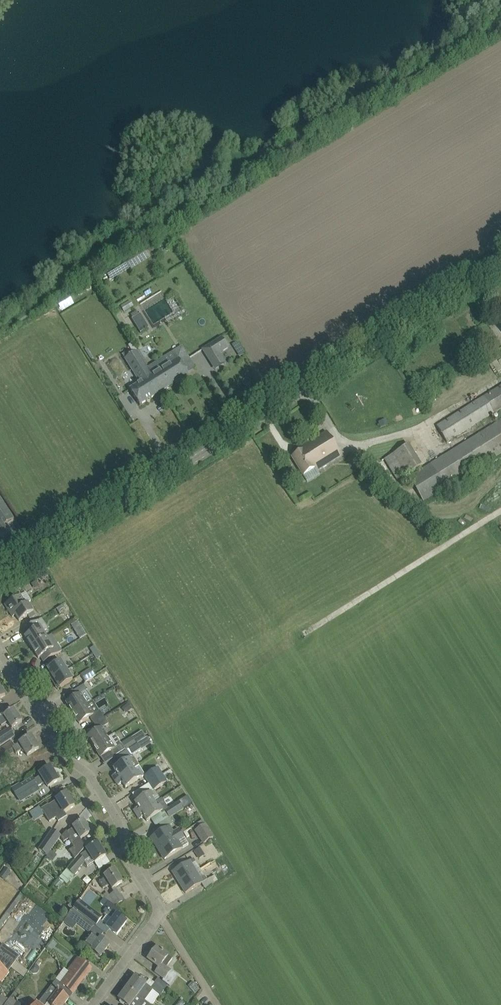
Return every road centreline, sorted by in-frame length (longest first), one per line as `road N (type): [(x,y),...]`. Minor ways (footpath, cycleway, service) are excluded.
road 1 (tertiary): [(0,582),(500,267)]
road 2 (residential): [(161,910),(90,774),(65,755),(0,652)]

